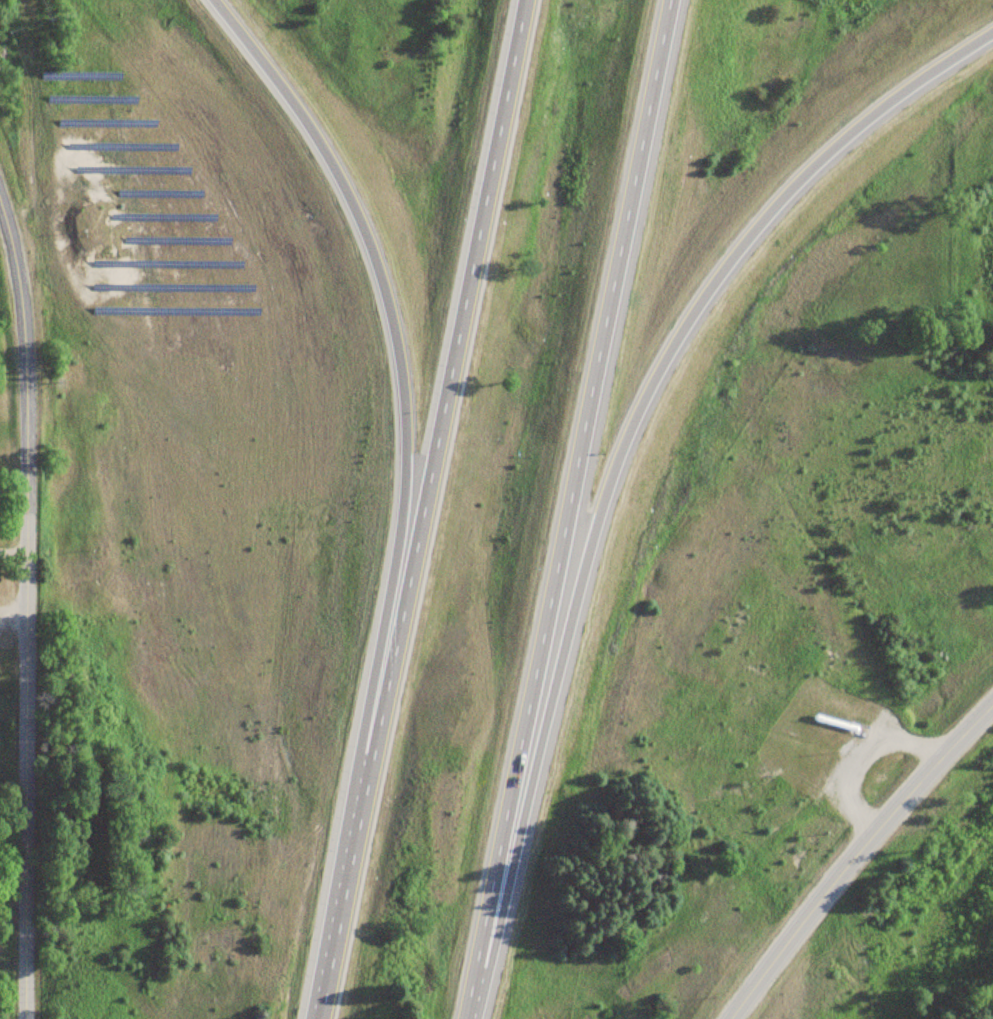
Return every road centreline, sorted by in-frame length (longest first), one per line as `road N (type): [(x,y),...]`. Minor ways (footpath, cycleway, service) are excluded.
road 1 (motorway): [(479,950),(509,881),(597,517),(640,400),(671,344),(719,271),(810,169),(869,117),(992,32)]
road 2 (motorway): [(526,0),(321,1018)]
road 3 (motorway): [(465,1018),(669,0)]
road 4 (motorway): [(214,0),(295,105),(353,204),(399,355),(402,496),(371,689),(371,774)]
road 5 (residential): [(24,1018),(22,389),(16,295),(0,221)]
road 6 (tertiary): [(731,1018),(826,894),(992,706)]

